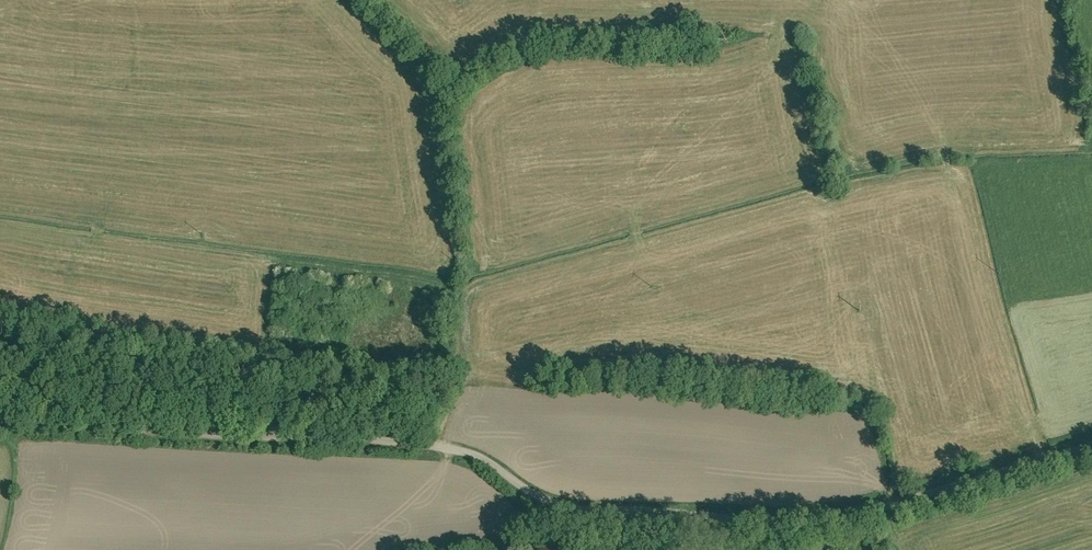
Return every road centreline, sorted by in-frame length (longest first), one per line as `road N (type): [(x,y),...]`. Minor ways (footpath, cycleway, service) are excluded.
road 1 (unclassified): [(0,424),(434,448),(482,463),(537,502),(570,513),(788,525),(864,516),(1091,447)]

